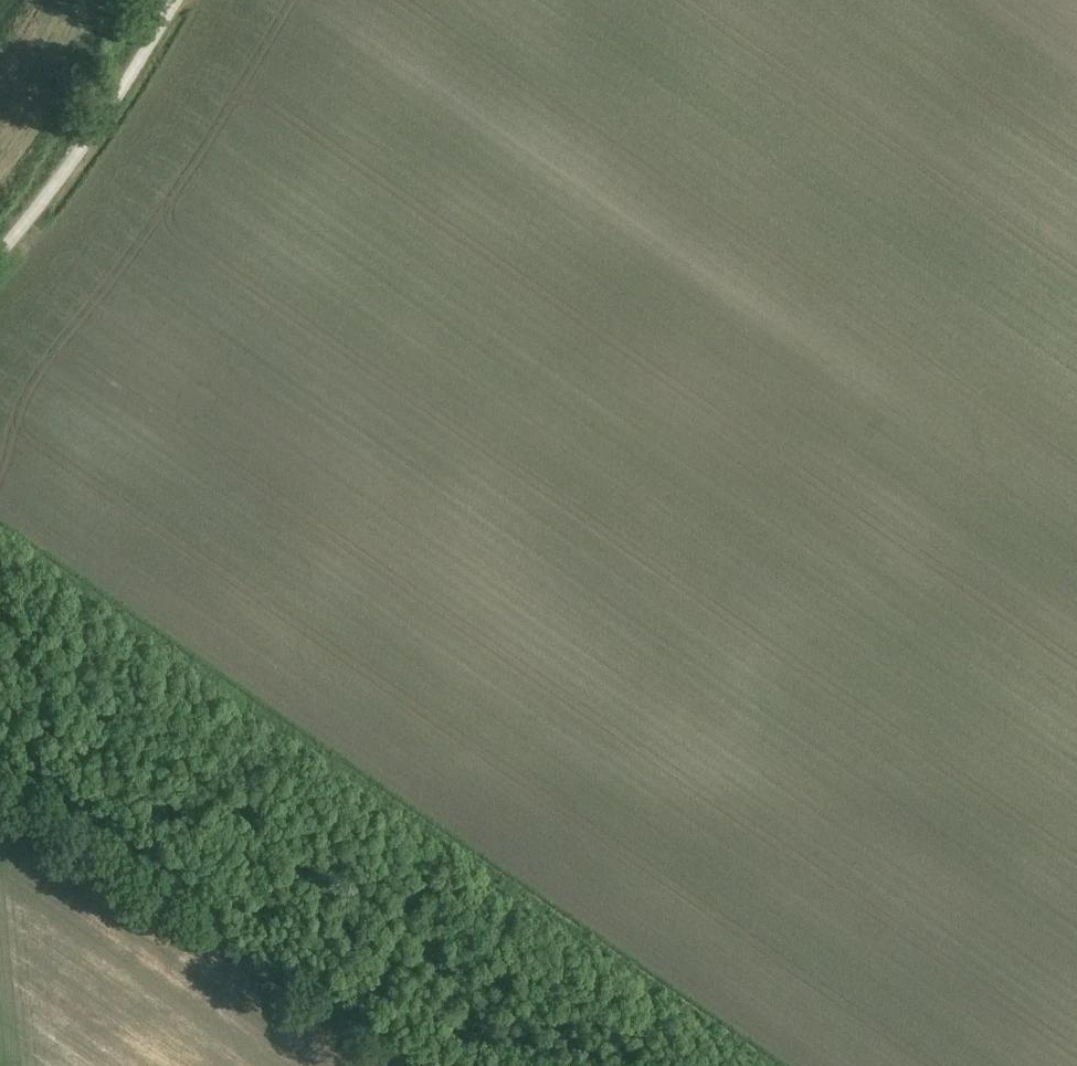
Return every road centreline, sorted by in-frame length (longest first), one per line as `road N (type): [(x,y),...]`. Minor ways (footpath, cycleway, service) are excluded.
road 1 (unclassified): [(0,262),(175,0)]

